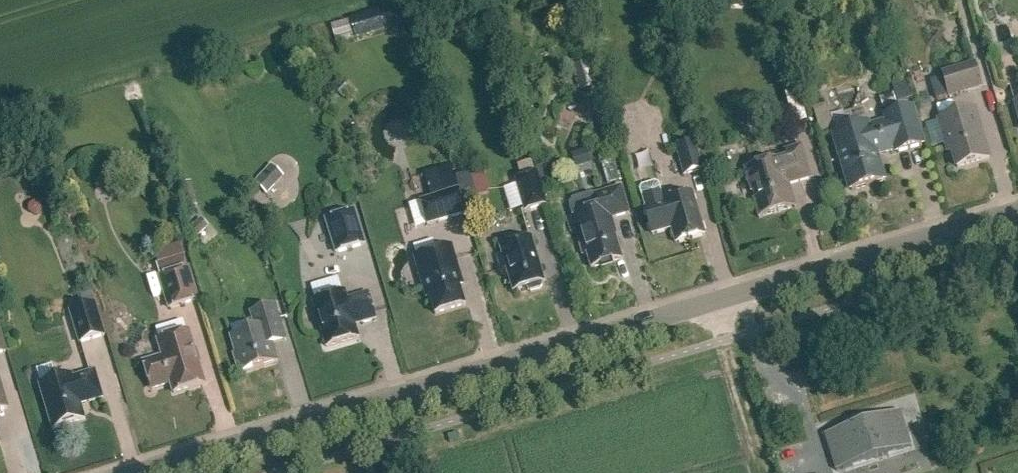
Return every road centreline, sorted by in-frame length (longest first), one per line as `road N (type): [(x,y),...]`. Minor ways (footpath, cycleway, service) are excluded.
road 1 (tertiary): [(143,472),(1017,211)]

